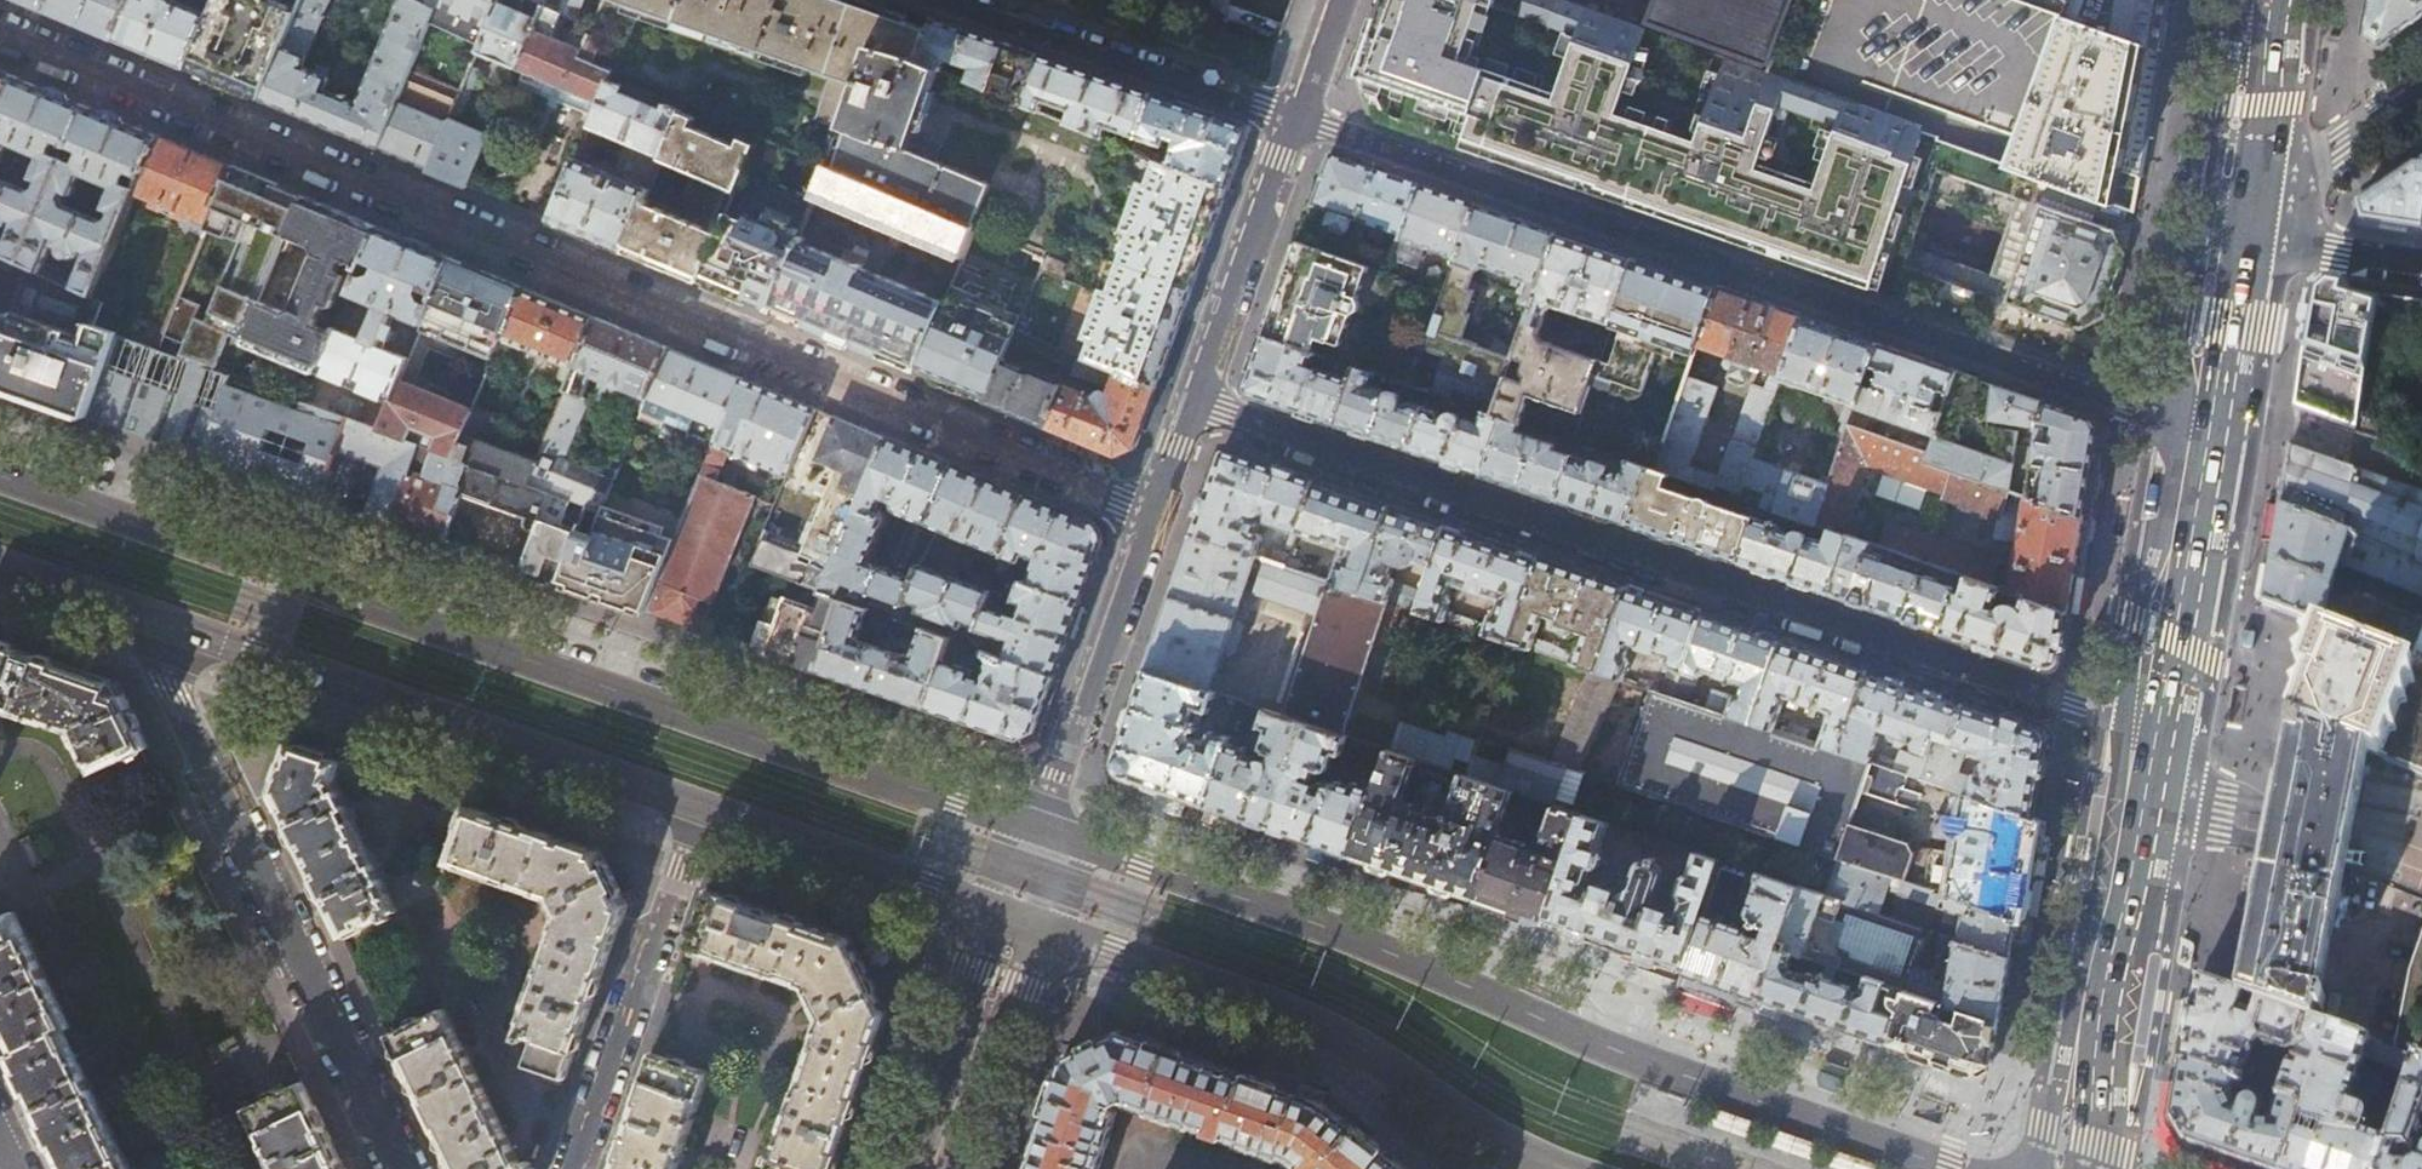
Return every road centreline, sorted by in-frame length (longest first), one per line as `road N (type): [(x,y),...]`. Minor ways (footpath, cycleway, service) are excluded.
road 1 (residential): [(0,28),(1157,515)]
road 2 (primary): [(1014,819),(0,469)]
road 3 (residential): [(2144,722),(1195,403)]
road 4 (residential): [(1298,115),(2128,405),(2198,417)]
road 5 (primary): [(1952,1168),(1642,1060),(1338,930),(1074,838)]
road 6 (residential): [(147,616),(175,690),(401,1168)]
road 7 (primary): [(1008,916),(1307,1021),(1380,1059),(1541,1168)]
road 8 (primary): [(147,616),(704,809)]
road 9 (primary): [(2089,1168),(2085,1079),(2144,722)]
road 10 (residential): [(575,1168),(704,809)]
road 11 (residential): [(1074,838),(1057,789),(1157,515)]
road 12 (residential): [(1284,109),(966,0)]
road 13 (primary): [(704,809),(1008,916)]
road 14 (primary): [(2144,722),(2198,417)]
road 15 (residential): [(1195,403),(1298,115)]
road 16 (tertiary): [(1008,916),(924,1168)]
road 17 (residential): [(2235,203),(2341,146),(2421,90)]
road 18 (primary): [(2235,203),(2270,0)]
road 19 (residential): [(2229,238),(2421,265)]
road 20 (primary): [(2198,417),(2229,238)]
road 21 (primary): [(0,565),(147,616)]
road 22 (tertiary): [(1008,916),(1065,916),(1082,861),(1074,838)]
road 23 (residential): [(1298,115),(1342,0)]

